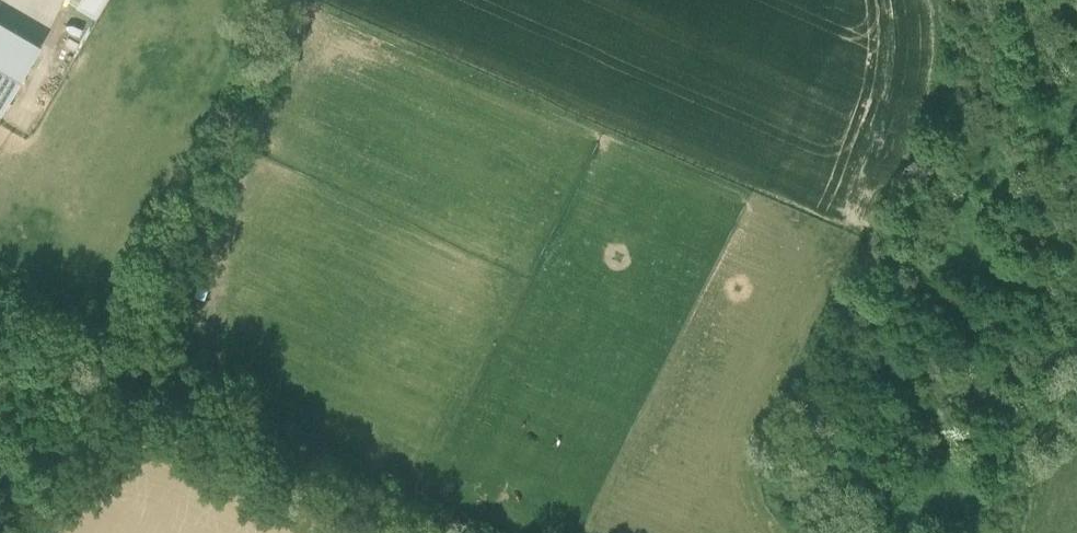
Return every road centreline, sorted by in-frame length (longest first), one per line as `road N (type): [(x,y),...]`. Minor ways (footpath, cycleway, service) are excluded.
road 1 (track): [(91,351),(0,465)]

